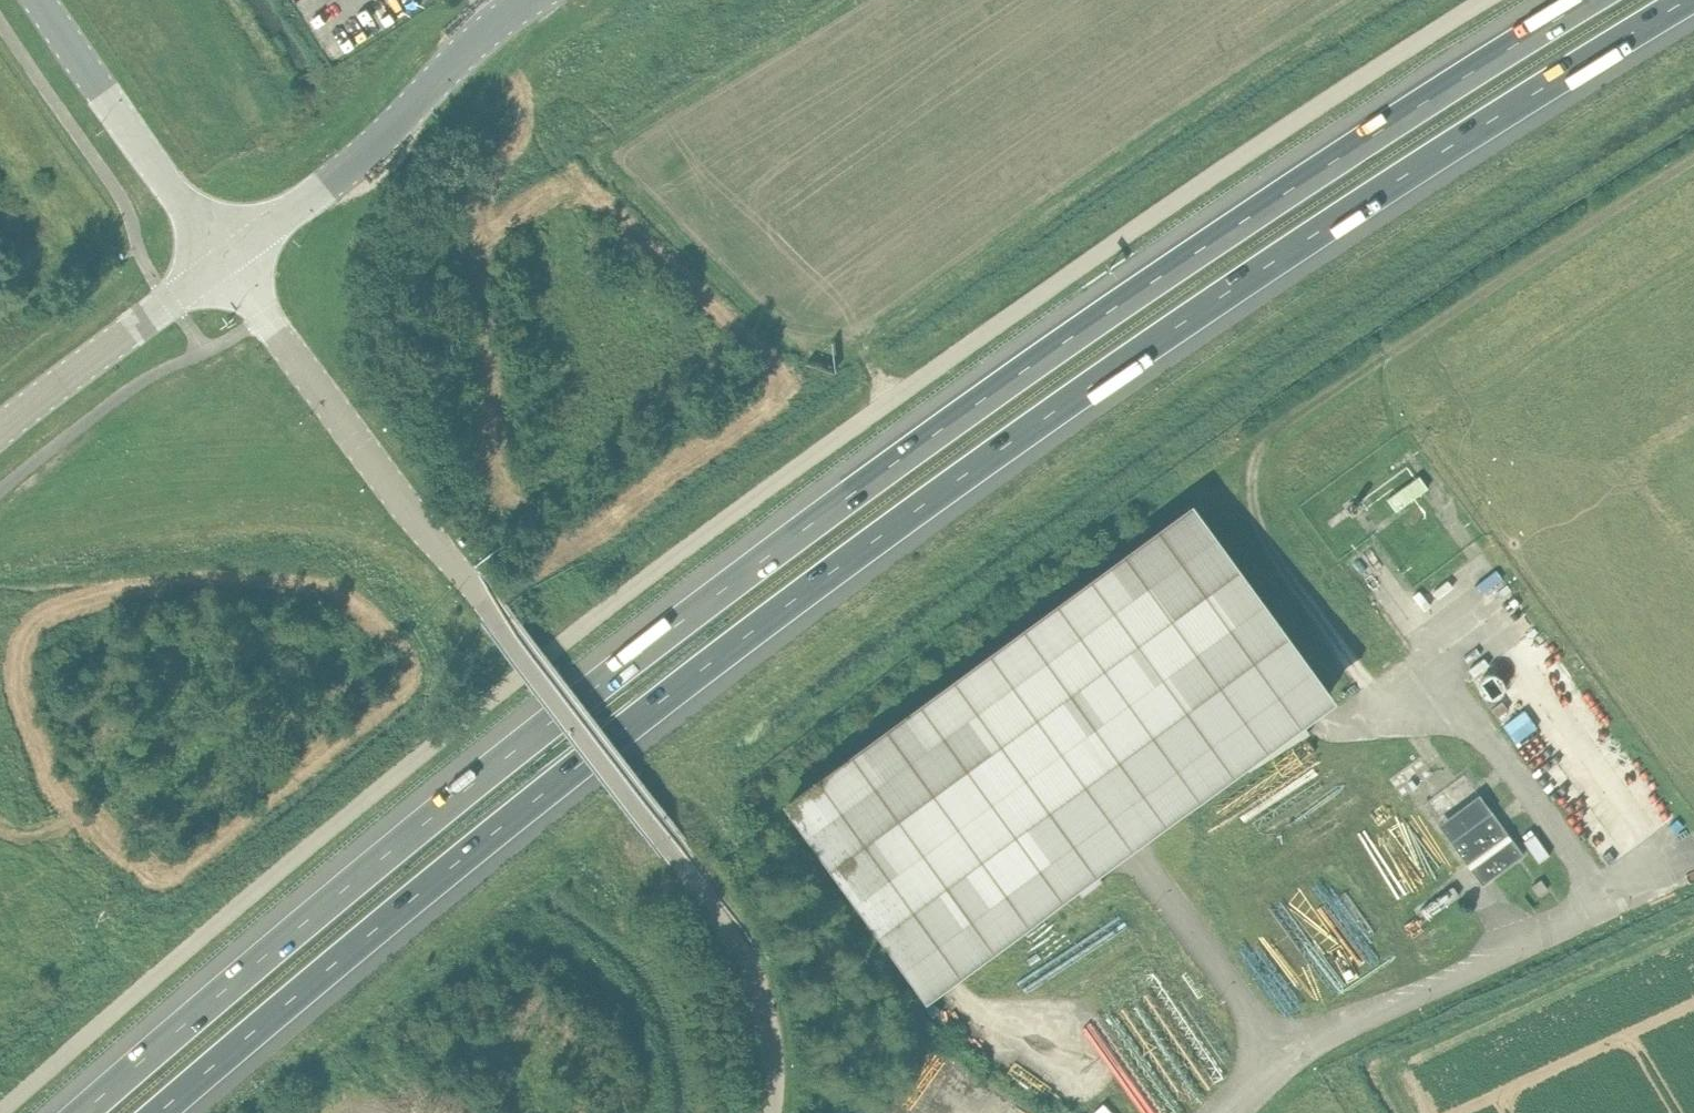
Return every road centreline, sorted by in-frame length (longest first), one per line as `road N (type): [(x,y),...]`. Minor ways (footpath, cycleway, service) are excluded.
road 1 (motorway): [(159,1112),(540,795),(886,532),(1369,197),(1688,0)]
road 2 (motorway): [(1588,0),(1169,271),(712,597),(333,897),(83,1112)]
road 3 (unclassified): [(510,685),(891,397),(1487,0)]
road 4 (unclassified): [(769,1112),(763,1006),(743,947),(227,257)]
road 5 (unclassified): [(510,685),(230,911),(2,1112)]
road 6 (unclassified): [(227,257),(338,176),(476,41),(534,0)]
road 7 (unclassified): [(227,257),(40,0)]
road 8 (unclassified): [(0,431),(227,257)]

